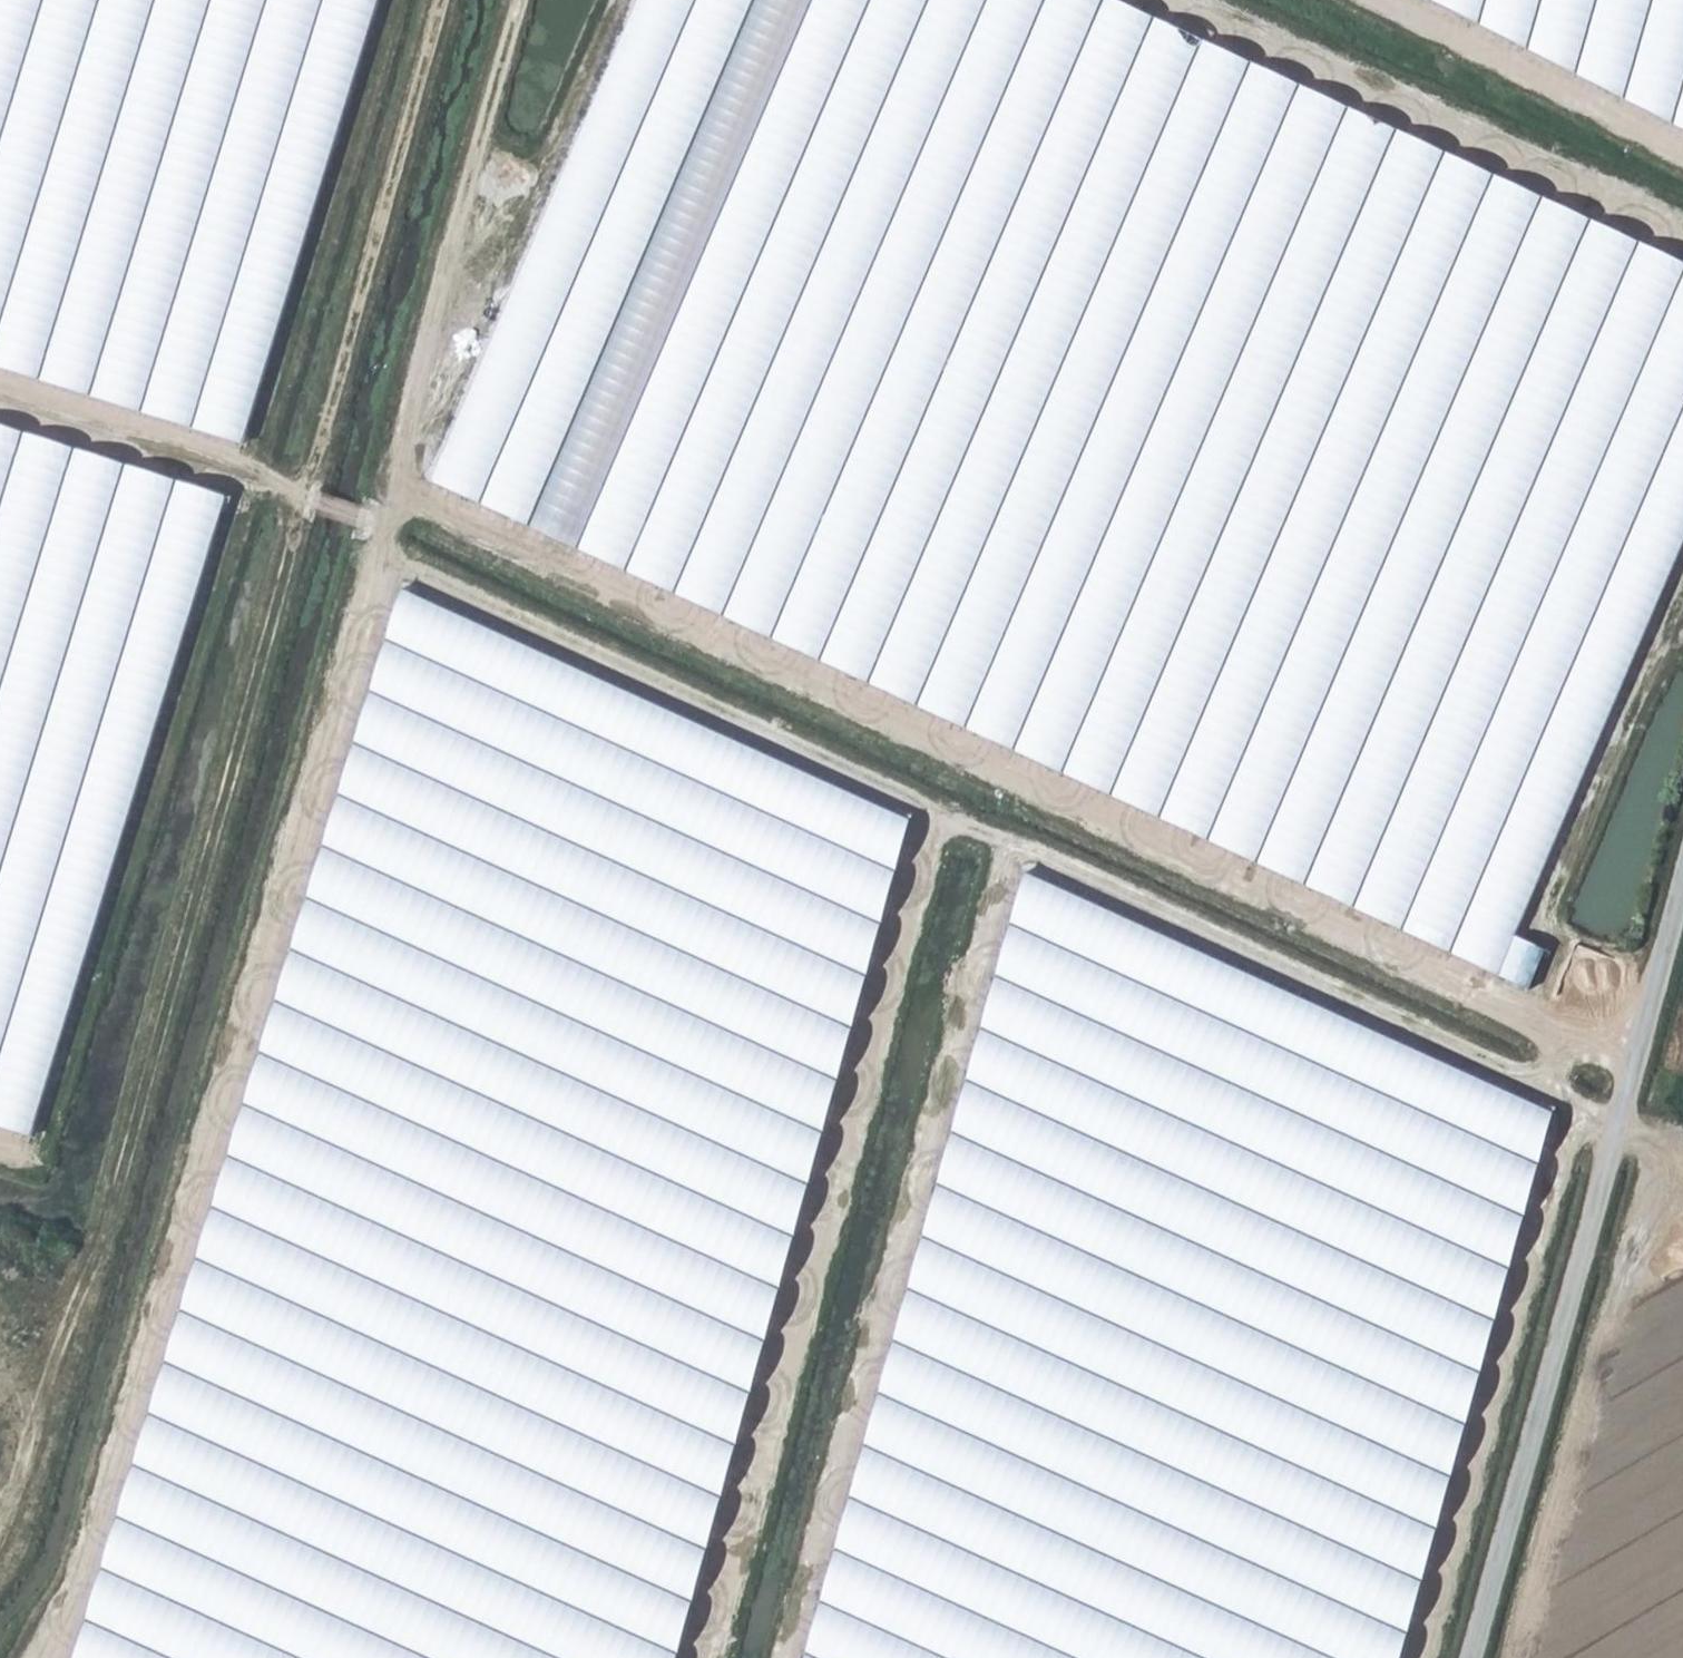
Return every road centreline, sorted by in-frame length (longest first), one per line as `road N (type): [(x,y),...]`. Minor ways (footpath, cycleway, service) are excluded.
road 1 (track): [(456,0),(58,1414),(0,1519)]
road 2 (unclassified): [(1682,895),(1472,1657)]

